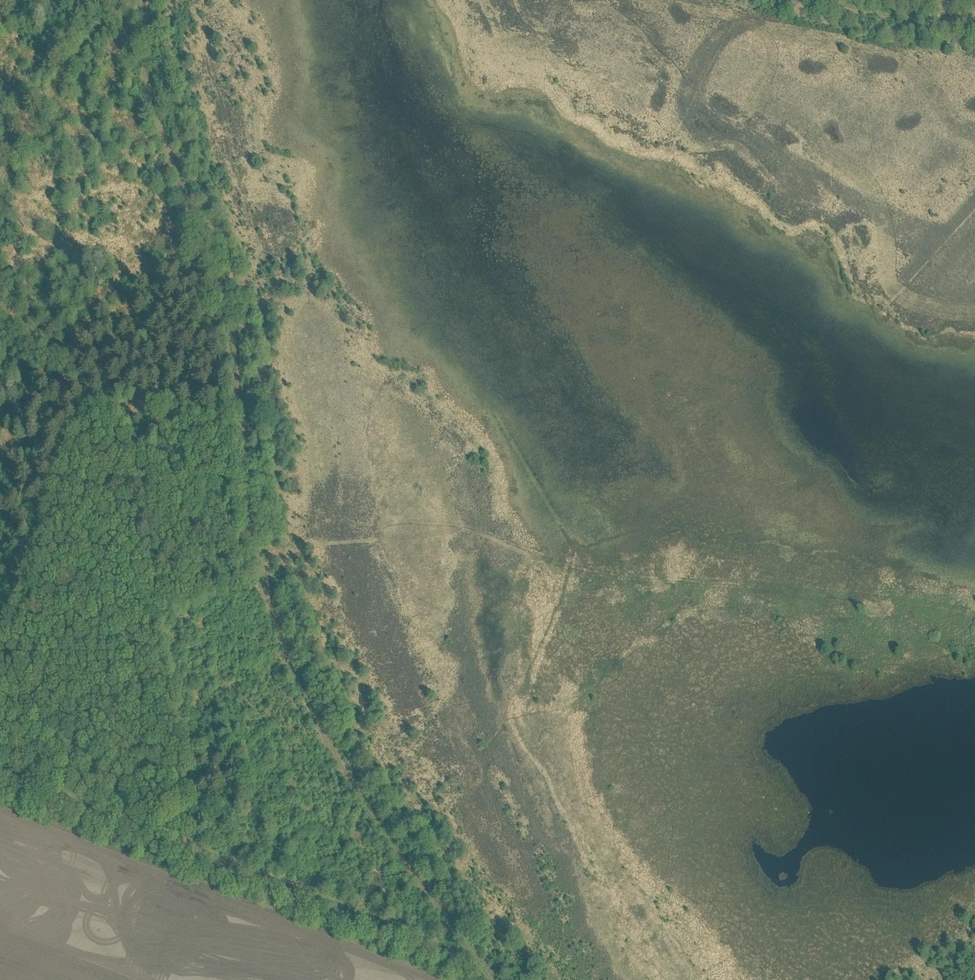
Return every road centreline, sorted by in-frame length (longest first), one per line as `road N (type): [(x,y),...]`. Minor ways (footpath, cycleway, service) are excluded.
road 1 (track): [(481,966),(325,739),(263,589),(245,509),(227,318),(148,96),(141,0)]
road 2 (track): [(481,966),(0,775)]
road 3 (track): [(0,186),(52,93),(122,0)]
road 4 (track): [(834,0),(974,16)]

